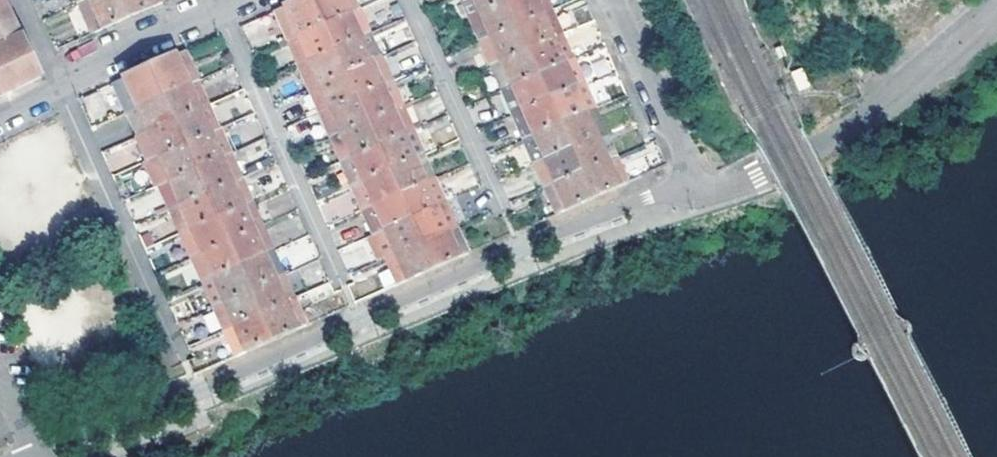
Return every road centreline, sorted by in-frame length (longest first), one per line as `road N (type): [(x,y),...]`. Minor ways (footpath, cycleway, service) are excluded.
road 1 (unclassified): [(28,453),(646,198),(698,189)]
road 2 (unclassified): [(996,2),(834,142),(758,177),(698,189)]
road 3 (residential): [(59,85),(182,360)]
road 4 (residential): [(218,7),(340,279)]
road 5 (residential): [(408,0),(503,213)]
road 6 (residential): [(698,189),(616,0)]
road 7 (residential): [(218,7),(59,85)]

